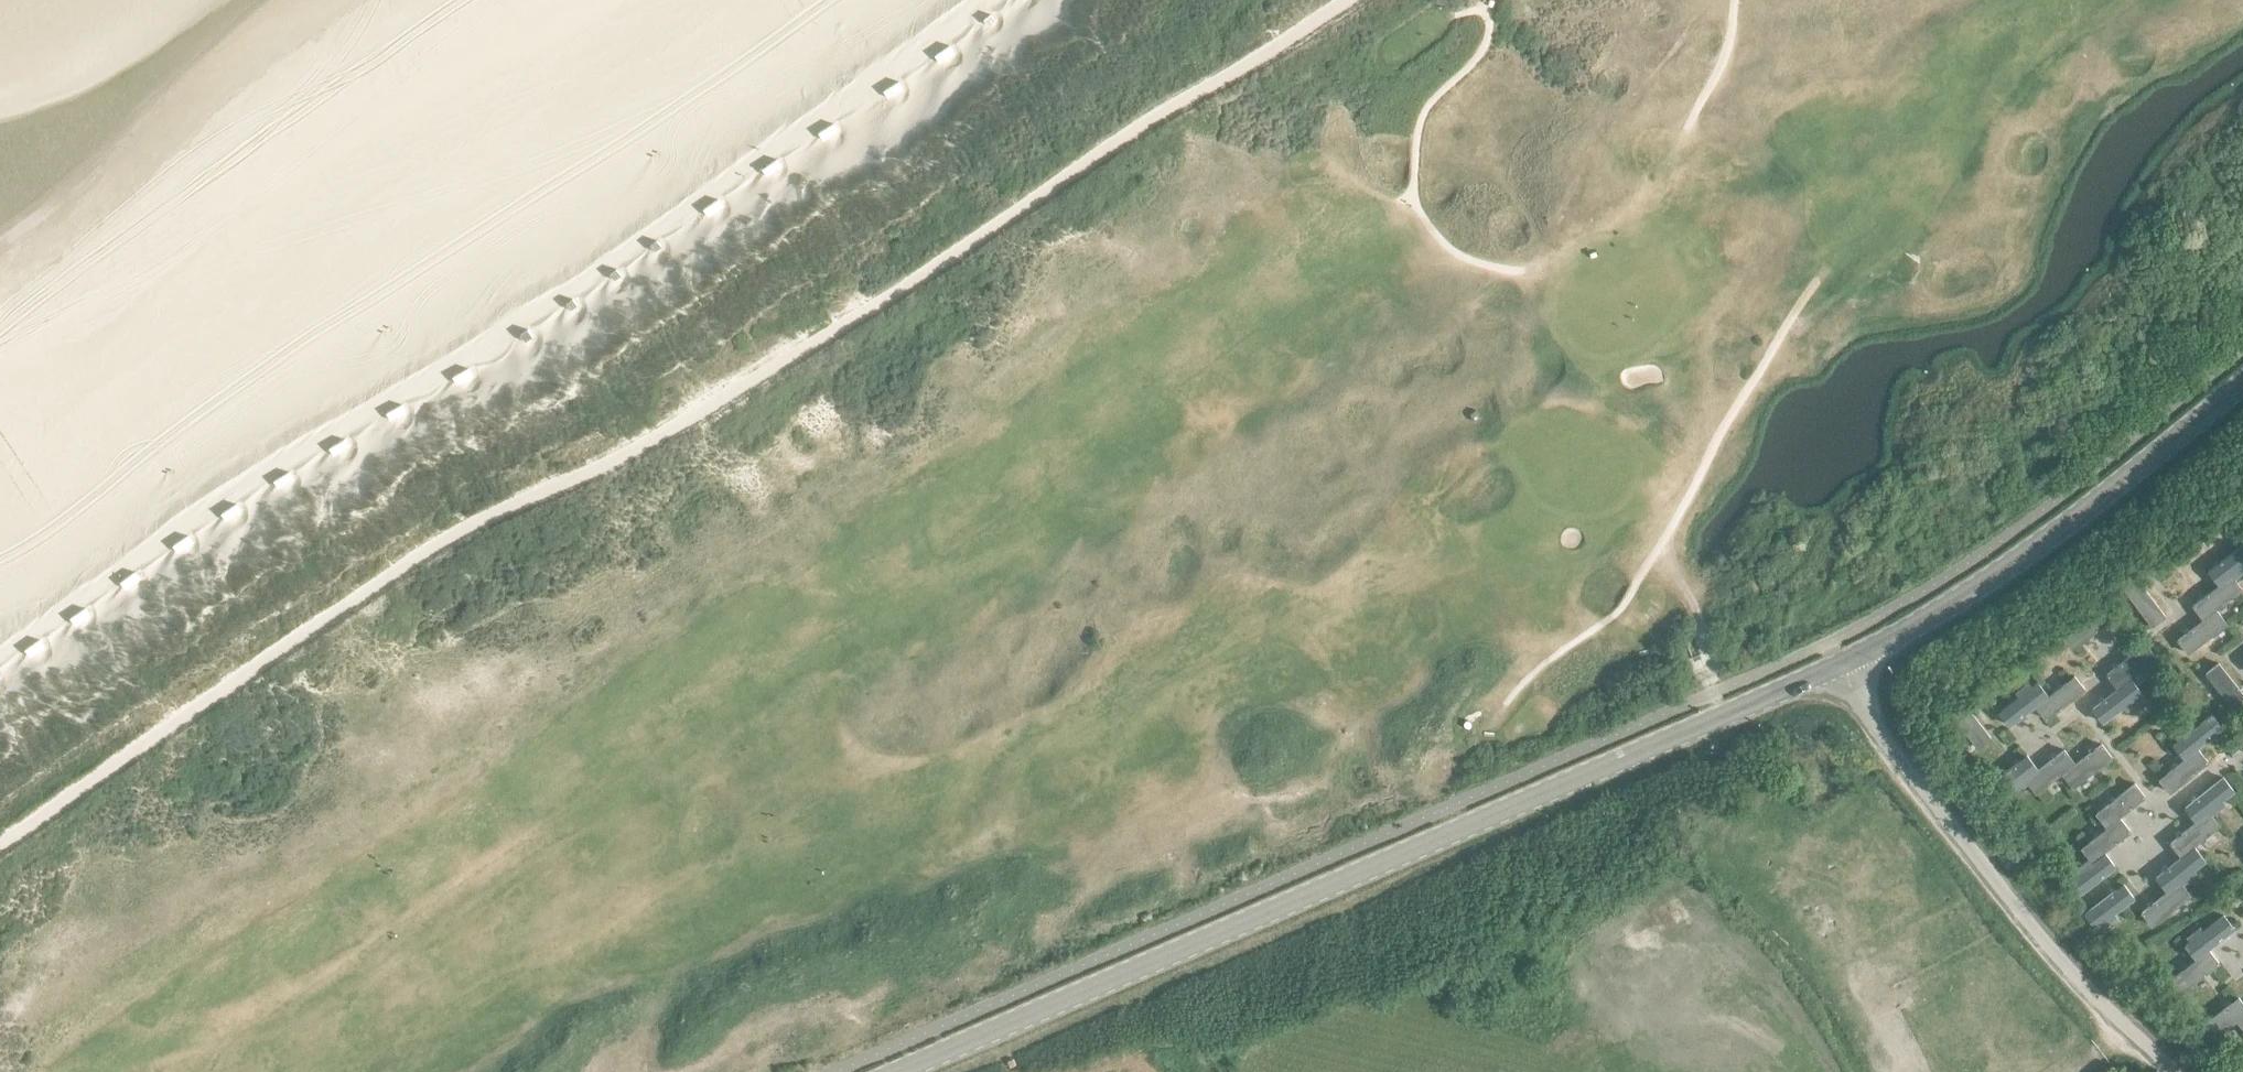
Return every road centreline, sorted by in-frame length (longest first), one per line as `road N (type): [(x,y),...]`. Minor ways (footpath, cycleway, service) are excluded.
road 1 (secondary): [(908,1071),(1846,662)]
road 2 (unclassified): [(2174,1071),(2010,900),(1846,662)]
road 3 (secondary): [(1846,662),(1993,576),(2242,384)]

